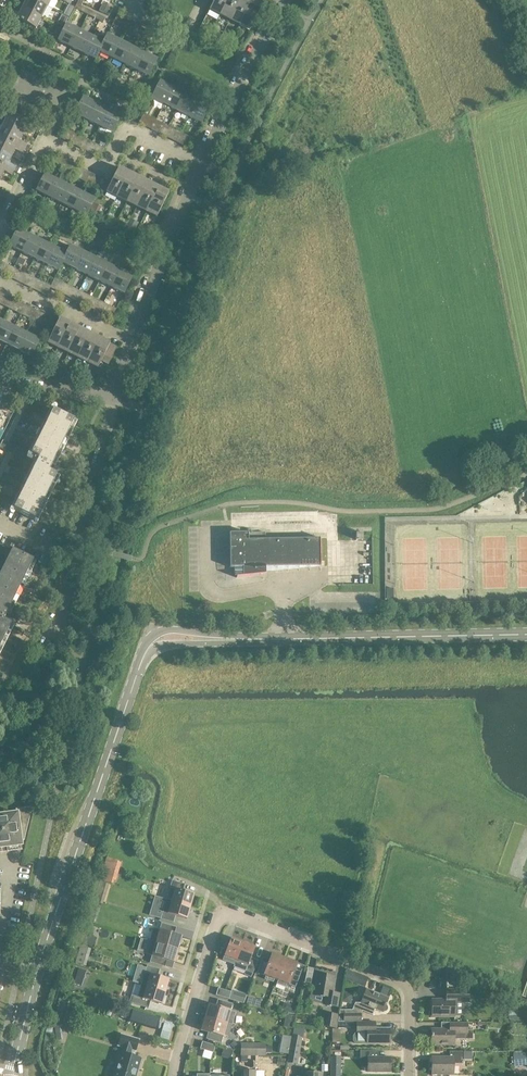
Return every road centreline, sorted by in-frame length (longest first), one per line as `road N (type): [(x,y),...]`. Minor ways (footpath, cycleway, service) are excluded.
road 1 (residential): [(409,1075),(405,986),(225,916),(173,1075)]
road 2 (secondary): [(13,1075),(54,914),(148,649)]
road 3 (secondary): [(211,639),(526,635)]
road 4 (residential): [(0,241),(46,146),(102,168),(130,130),(203,165)]
road 5 (residential): [(203,165),(133,342)]
road 6 (residential): [(287,0),(203,165)]
road 7 (residential): [(71,559),(114,398)]
road 8 (residential): [(0,282),(133,342)]

